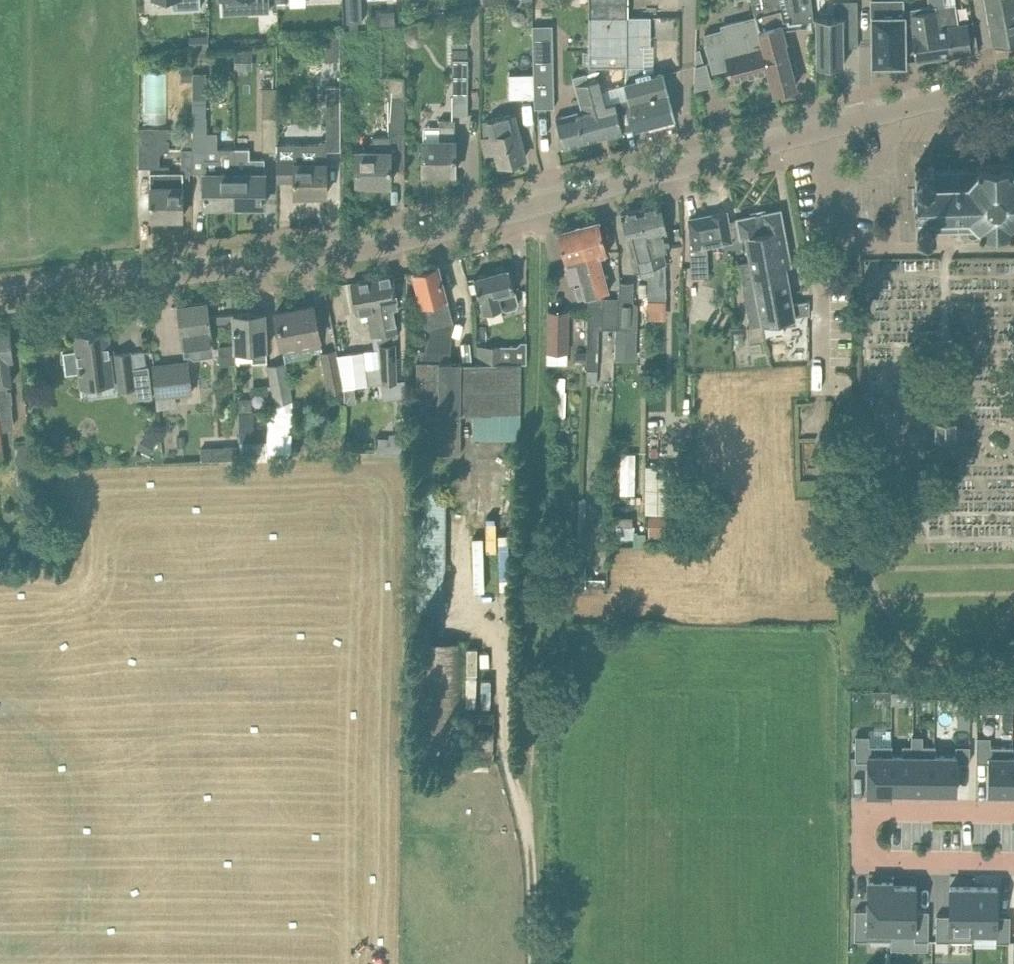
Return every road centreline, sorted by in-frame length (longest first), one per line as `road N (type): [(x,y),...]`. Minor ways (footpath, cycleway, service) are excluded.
road 1 (residential): [(0,298),(415,239),(964,93),(1013,88)]
road 2 (track): [(534,963),(538,205)]
road 3 (residential): [(1013,858),(879,857),(863,833),(881,813),(1013,815)]

